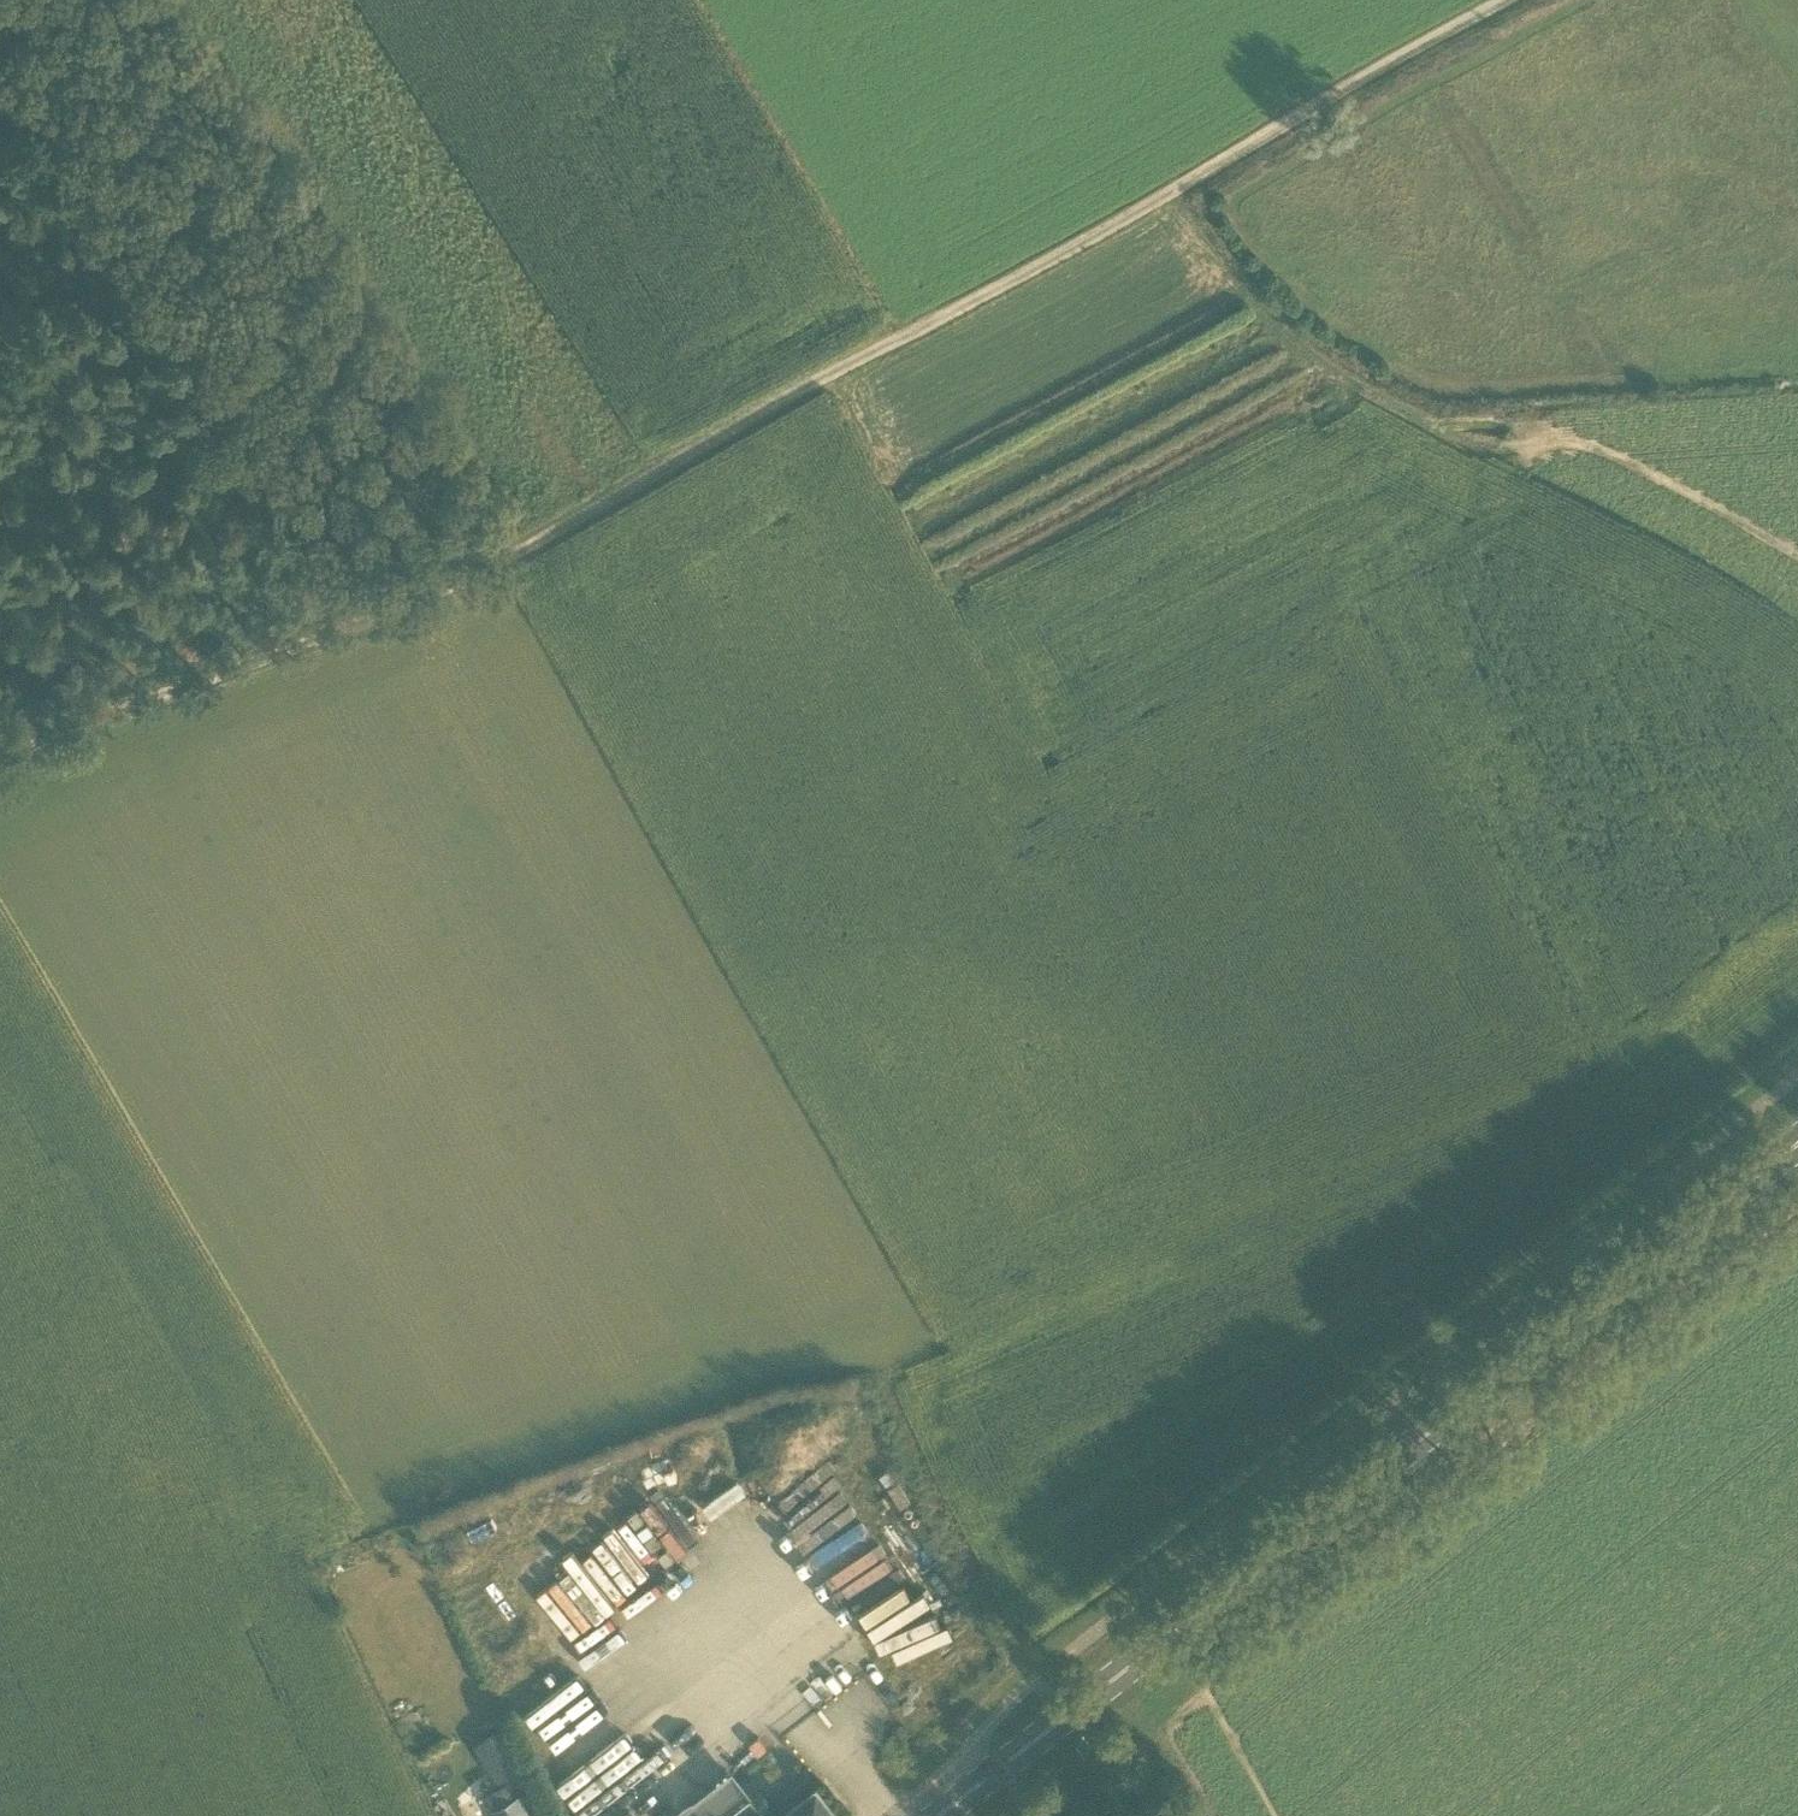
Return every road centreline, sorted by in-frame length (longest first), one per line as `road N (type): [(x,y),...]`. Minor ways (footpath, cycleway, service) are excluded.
road 1 (track): [(0,747),(360,606),(427,597),(1527,0)]
road 2 (primary): [(938,1815),(1796,1142)]

